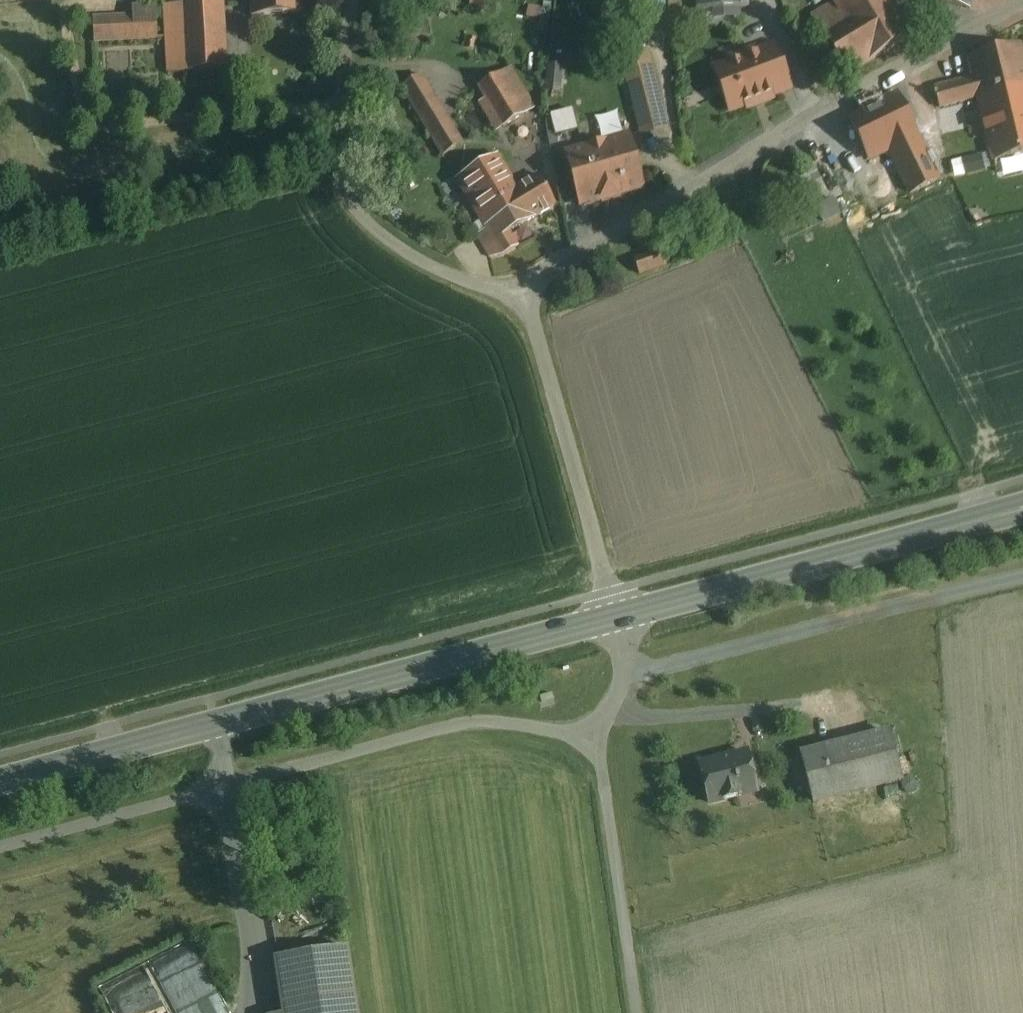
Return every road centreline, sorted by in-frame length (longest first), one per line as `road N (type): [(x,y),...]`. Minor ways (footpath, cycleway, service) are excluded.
road 1 (unclassified): [(0,845),(462,723),(590,736),(607,714),(624,660),(613,617)]
road 2 (primary): [(0,782),(613,617)]
road 3 (unclassified): [(1015,0),(820,103),(510,292)]
road 4 (primary): [(613,617),(1022,505)]
road 5 (unclassified): [(510,292),(459,275),(392,237),(339,171),(356,0)]
road 6 (unclassified): [(510,292),(533,323),(613,617)]

